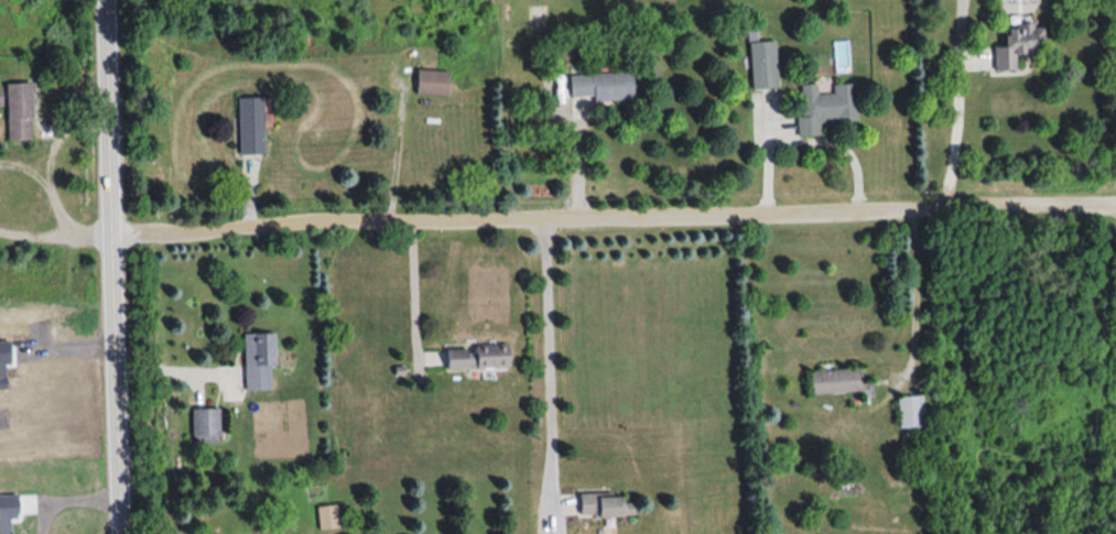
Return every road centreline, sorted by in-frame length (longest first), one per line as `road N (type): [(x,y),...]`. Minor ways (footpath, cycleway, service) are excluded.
road 1 (residential): [(113,236),(1115,208)]
road 2 (tertiary): [(107,0),(123,533)]

